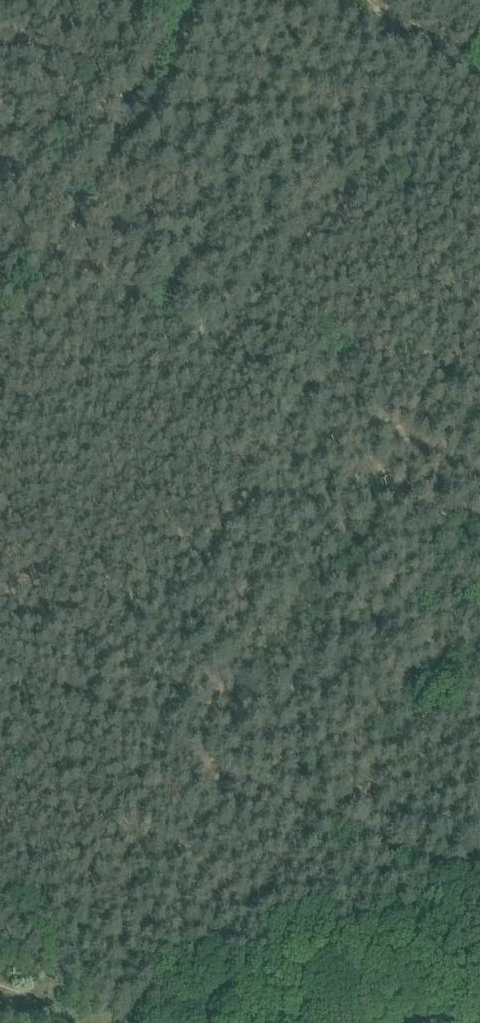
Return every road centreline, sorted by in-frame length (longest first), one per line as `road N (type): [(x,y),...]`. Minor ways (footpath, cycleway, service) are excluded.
road 1 (track): [(201,0),(0,371)]
road 2 (track): [(303,1022),(479,945)]

